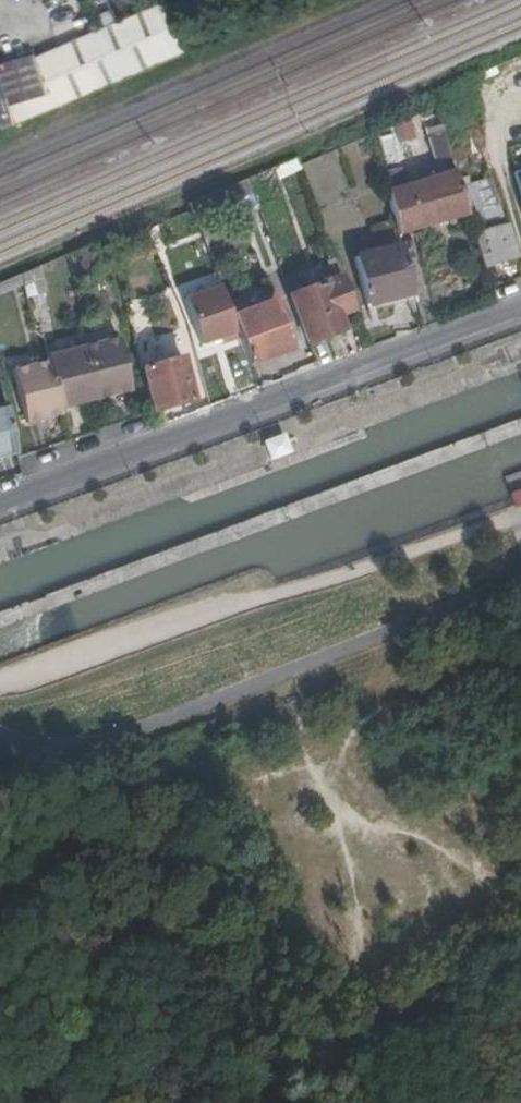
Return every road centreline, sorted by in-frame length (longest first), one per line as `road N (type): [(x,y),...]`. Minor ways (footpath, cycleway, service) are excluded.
road 1 (residential): [(0,509),(520,308)]

